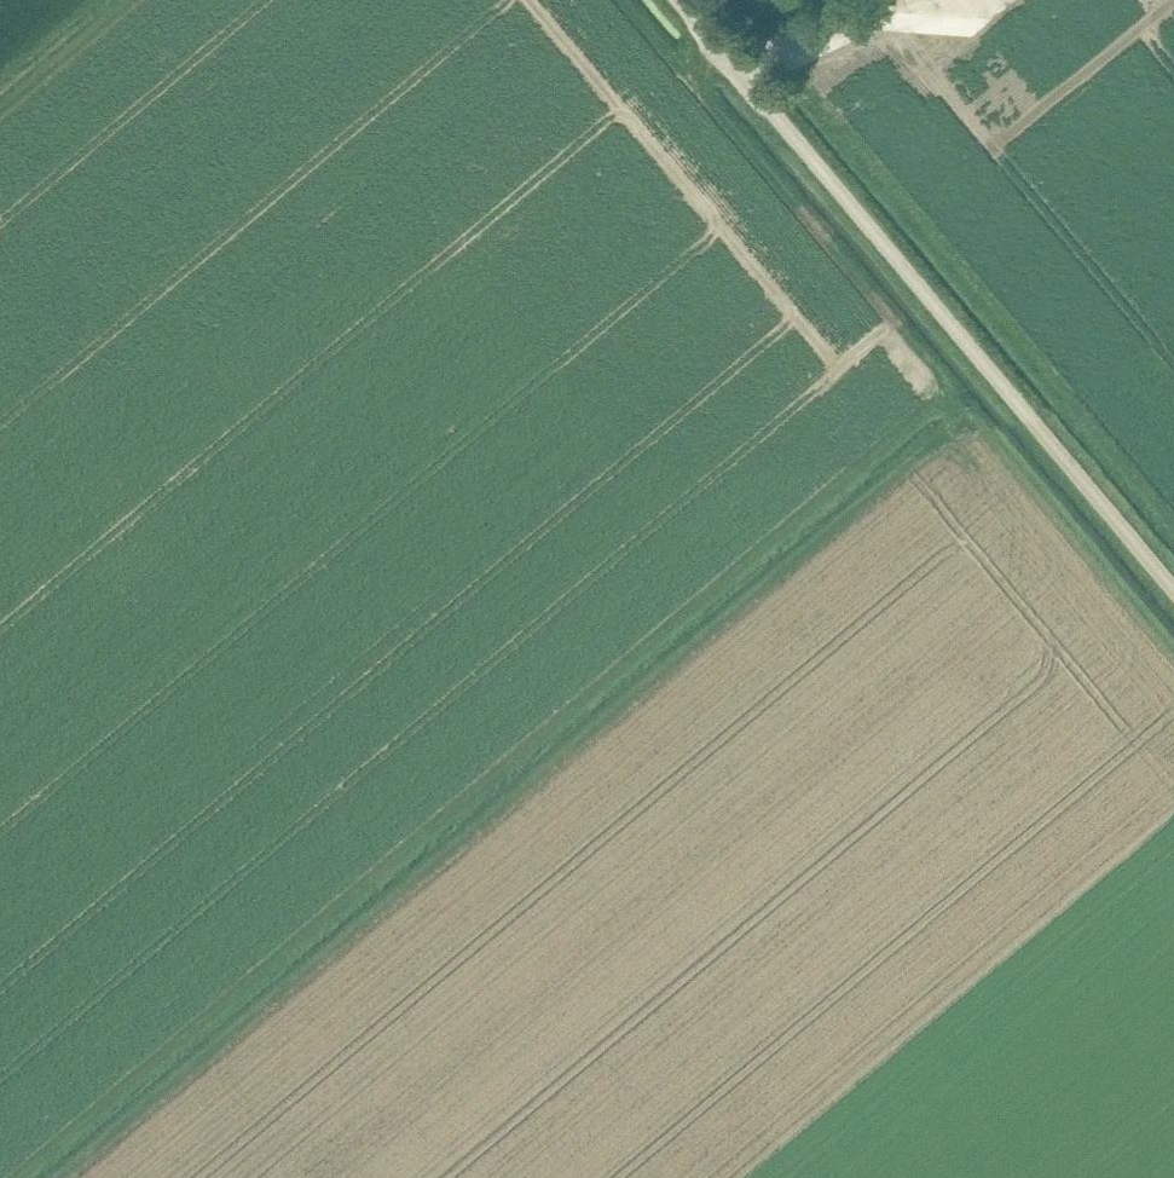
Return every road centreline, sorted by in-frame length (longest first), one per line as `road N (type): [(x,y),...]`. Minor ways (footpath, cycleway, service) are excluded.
road 1 (unclassified): [(732,72),(1173,595)]
road 2 (unclassified): [(897,0),(732,72)]

